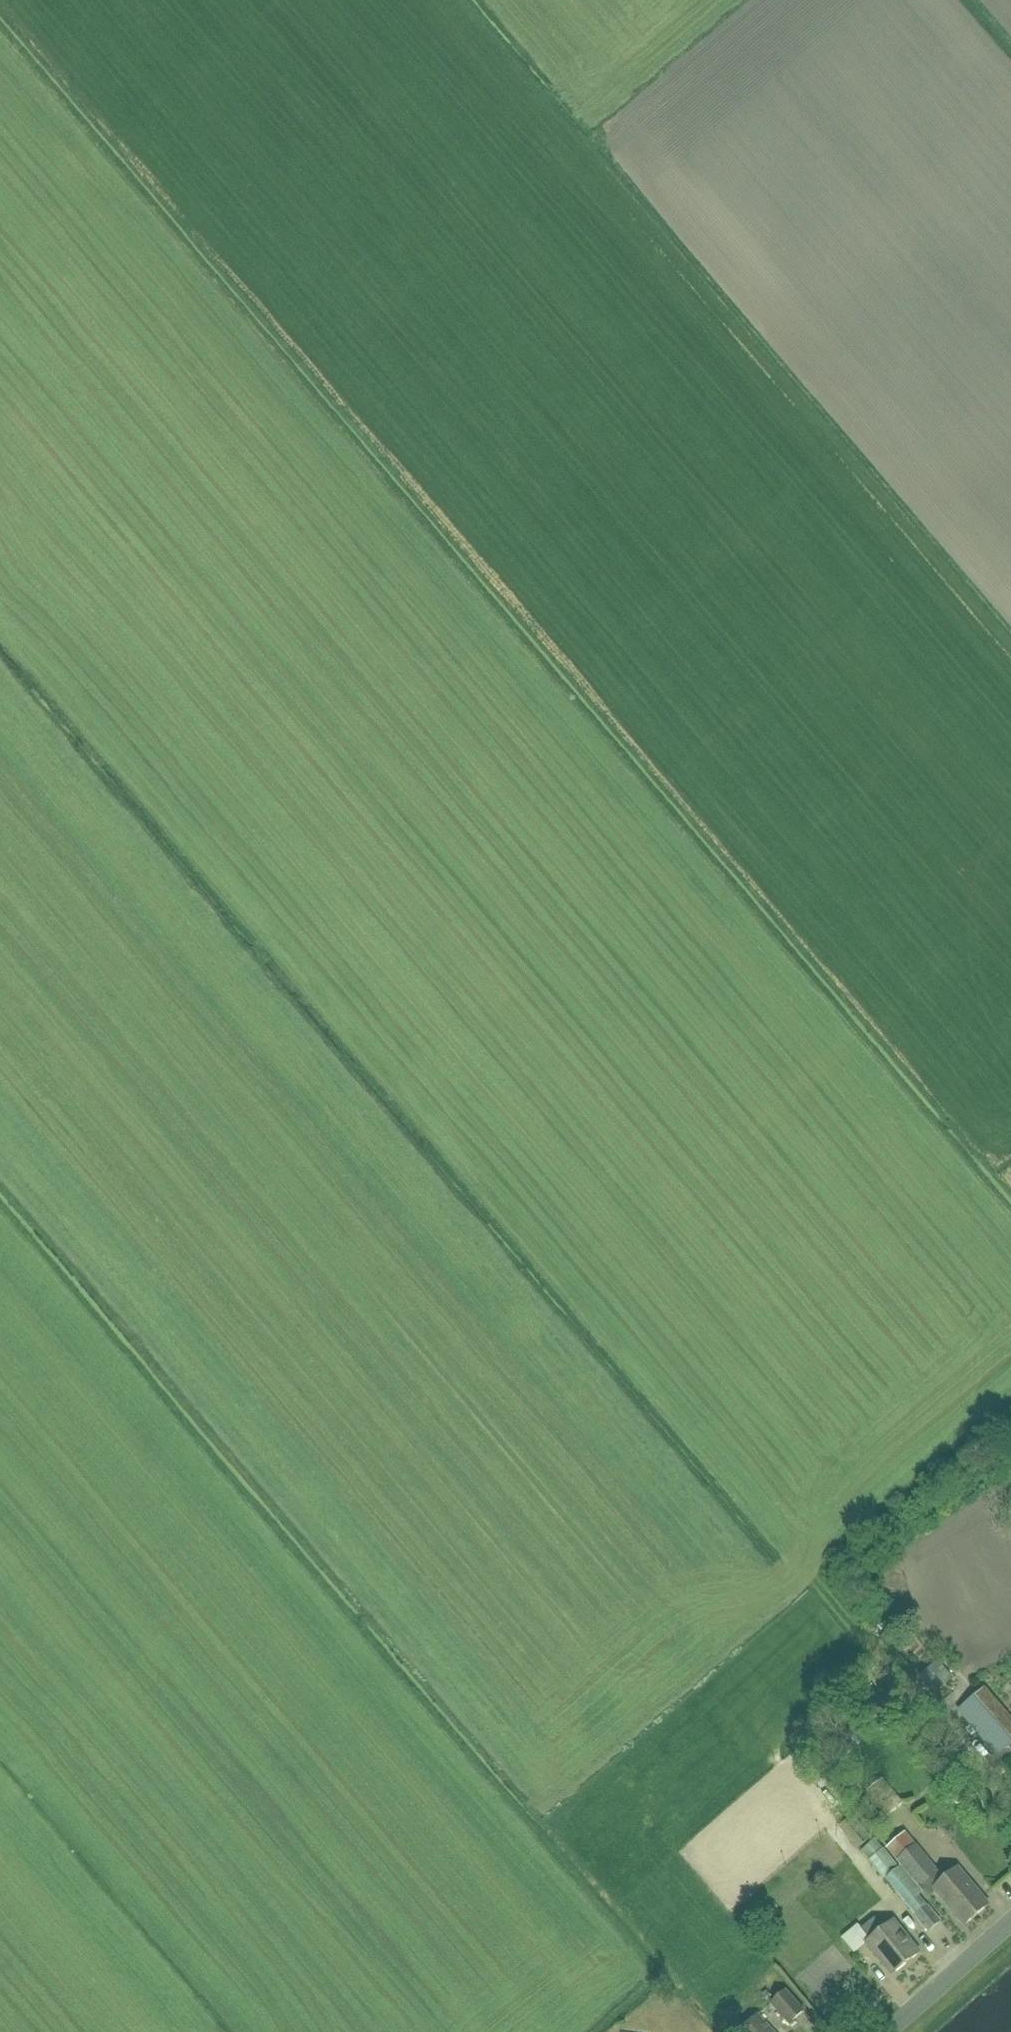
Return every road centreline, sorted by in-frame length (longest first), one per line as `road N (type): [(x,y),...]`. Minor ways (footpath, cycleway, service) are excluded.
road 1 (unclassified): [(896,2031),(1010,1932)]

